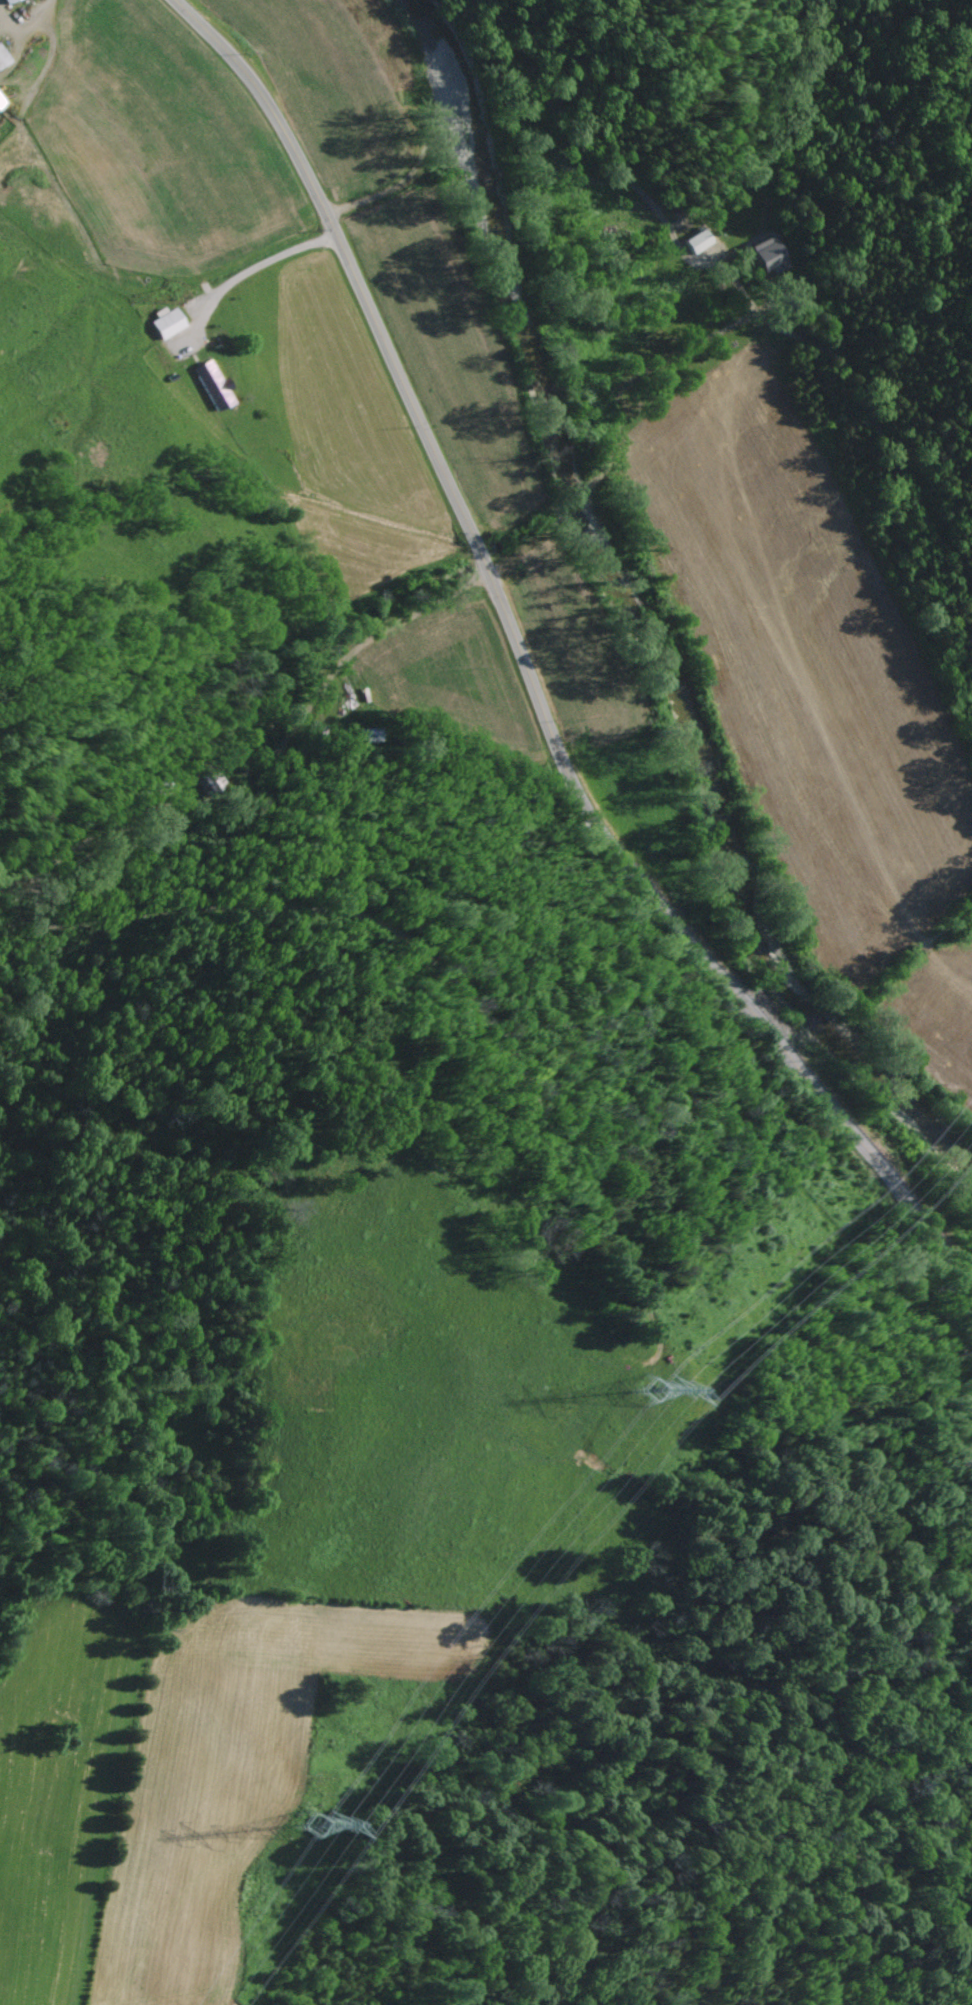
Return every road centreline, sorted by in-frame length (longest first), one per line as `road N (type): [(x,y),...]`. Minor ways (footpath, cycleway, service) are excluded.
road 1 (secondary): [(971,1284),(587,822),(320,191),(255,85),(174,0)]

